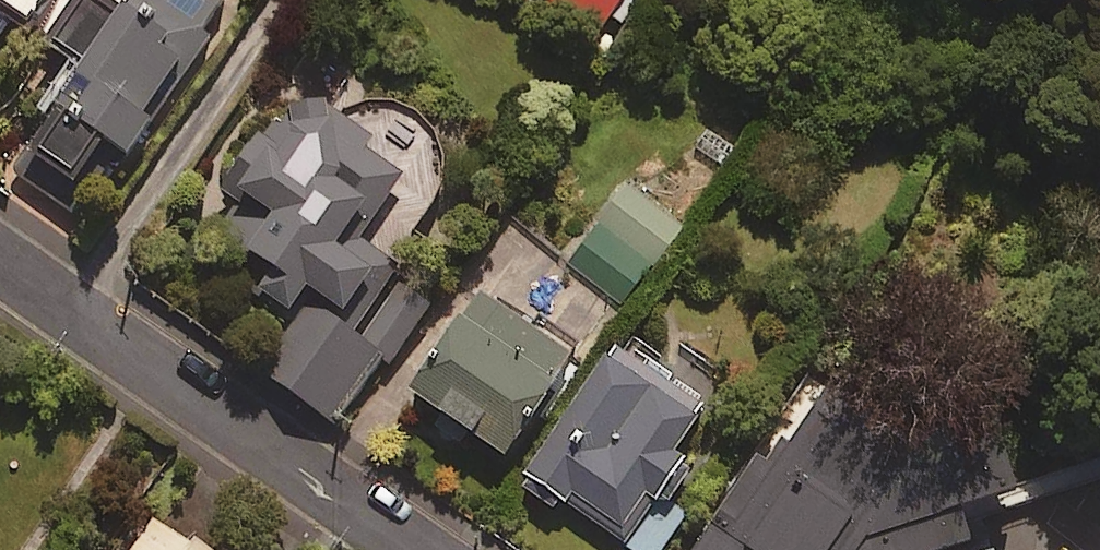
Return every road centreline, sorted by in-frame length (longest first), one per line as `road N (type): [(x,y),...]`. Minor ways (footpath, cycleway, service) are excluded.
road 1 (residential): [(0,255),(425,549)]

